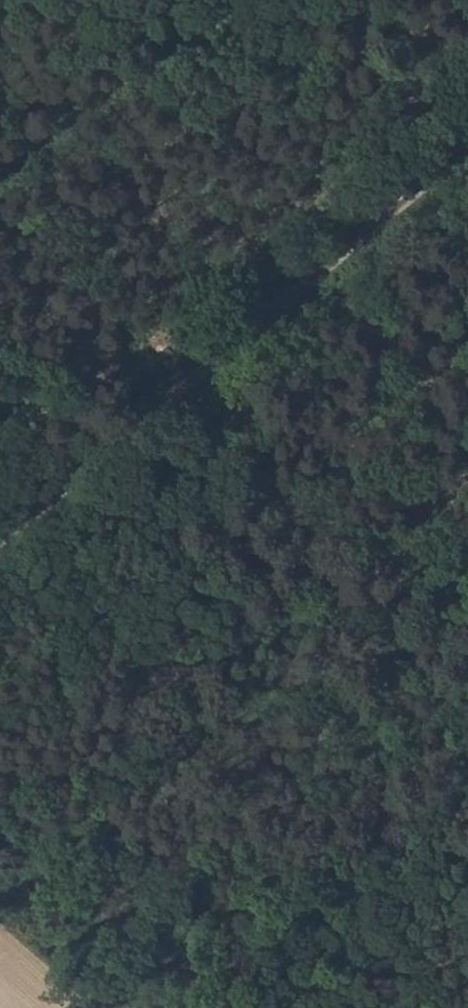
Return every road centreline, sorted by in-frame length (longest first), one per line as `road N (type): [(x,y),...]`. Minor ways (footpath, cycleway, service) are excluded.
road 1 (track): [(467,128),(0,523)]

